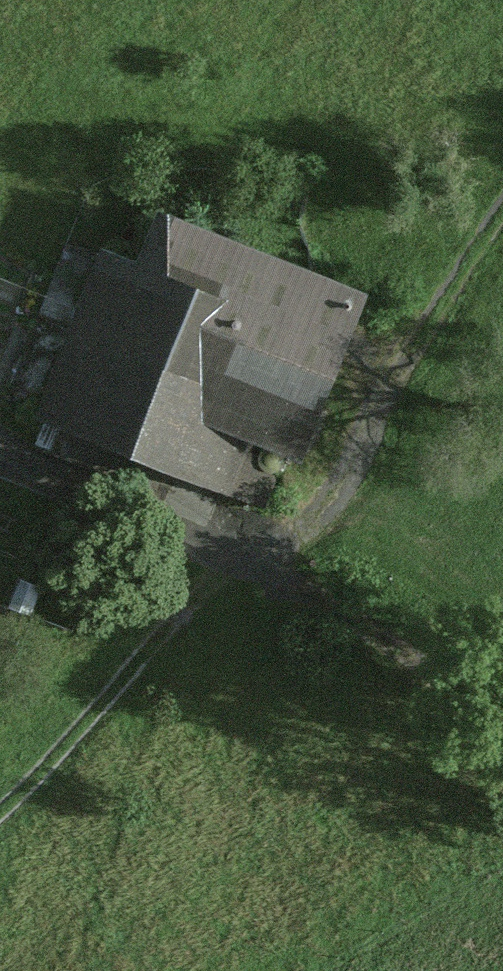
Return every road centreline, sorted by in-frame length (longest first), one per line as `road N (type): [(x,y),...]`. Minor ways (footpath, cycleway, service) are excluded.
road 1 (track): [(502,725),(418,653),(280,560),(377,437),(502,228)]
road 2 (residential): [(0,443),(280,560)]

